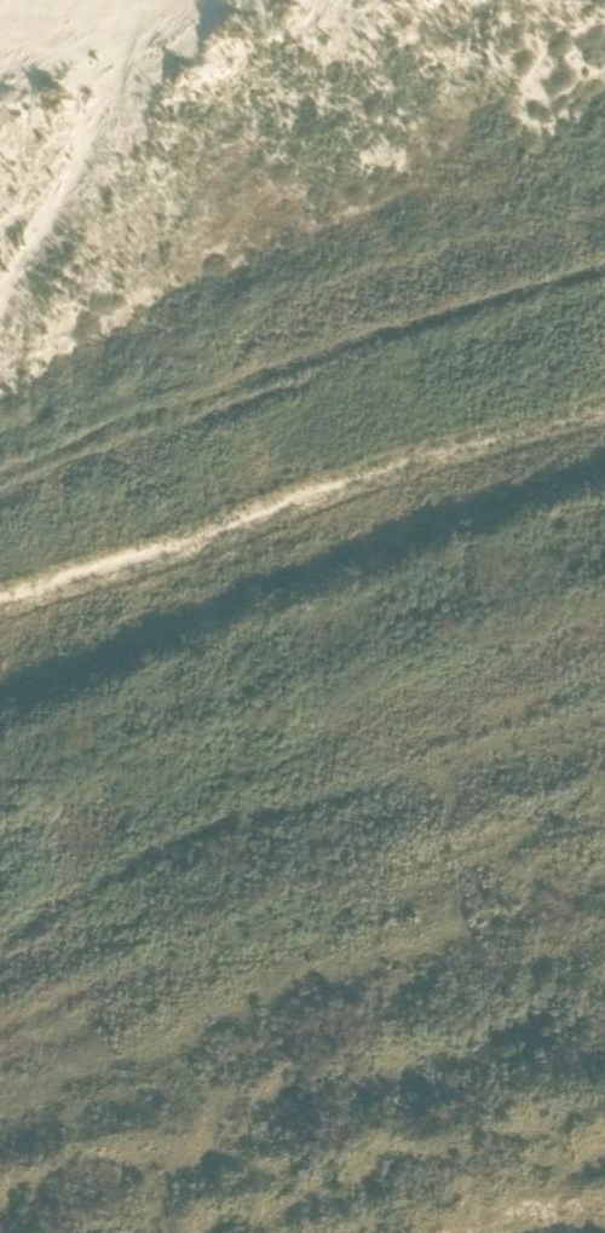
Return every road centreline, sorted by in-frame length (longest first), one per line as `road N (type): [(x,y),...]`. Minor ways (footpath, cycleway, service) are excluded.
road 1 (track): [(0,605),(401,458),(604,397)]
road 2 (track): [(0,360),(163,0)]

